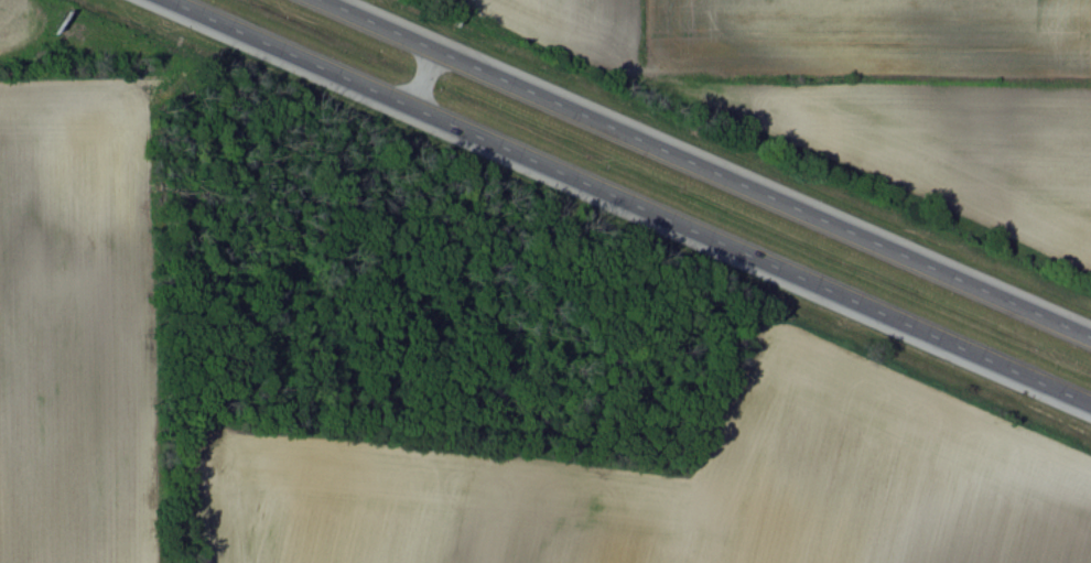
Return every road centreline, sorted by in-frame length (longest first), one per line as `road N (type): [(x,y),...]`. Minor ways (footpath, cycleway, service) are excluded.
road 1 (motorway): [(166,0),(1090,406)]
road 2 (motorway): [(1090,335),(319,0)]

